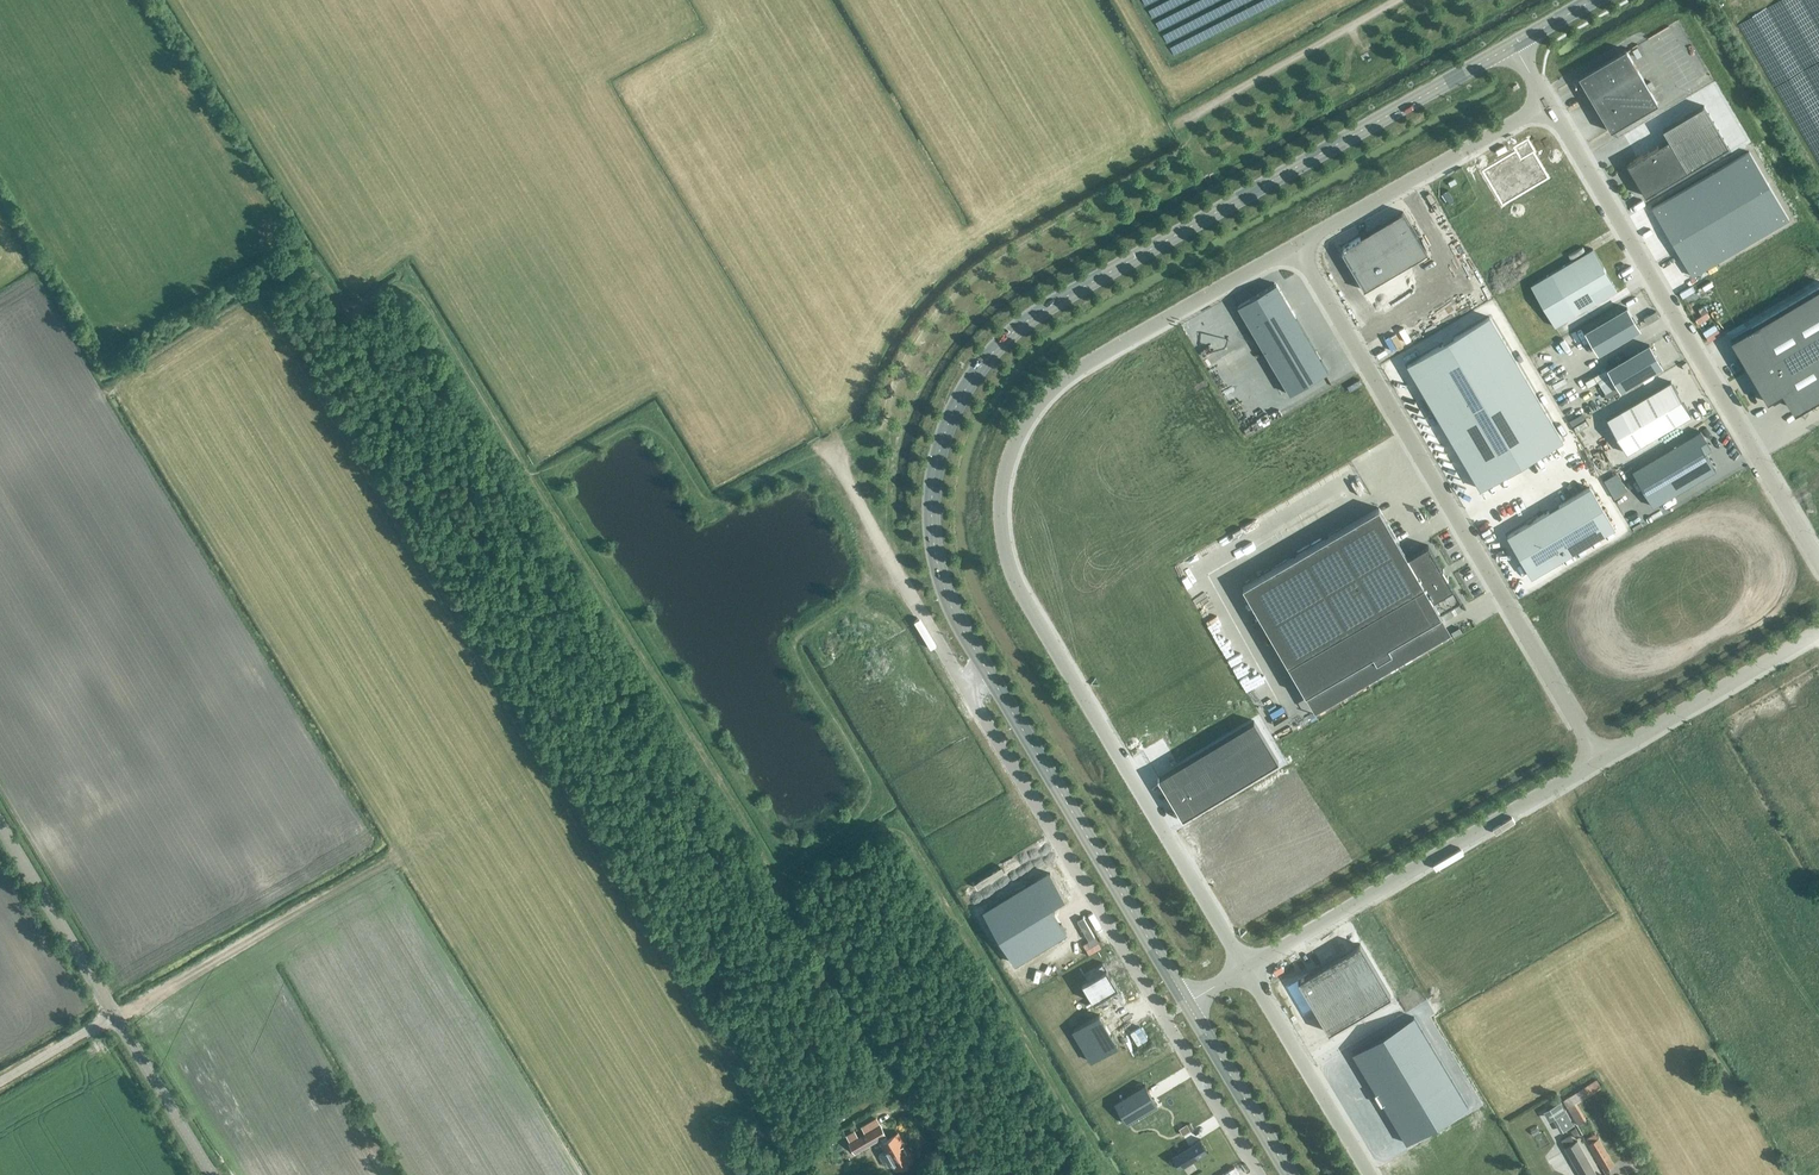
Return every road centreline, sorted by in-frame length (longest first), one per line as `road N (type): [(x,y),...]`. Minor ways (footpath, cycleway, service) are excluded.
road 1 (track): [(268,292),(758,1104),(723,1124),(720,1119)]
road 2 (primary): [(990,675),(945,590),(931,507),(945,432),(986,360),(1043,310),(1513,45)]
road 3 (unclassified): [(1246,969),(1020,591),(1001,501),(1017,437),(1049,392),(1294,244)]
road 4 (track): [(257,299),(308,269),(345,308),(396,289),(419,299),(788,896)]
road 5 (unclassified): [(1597,761),(1294,244)]
road 6 (unclassified): [(1258,1174),(966,688)]
road 7 (unclassified): [(1548,103),(1818,566)]
road 8 (unclassified): [(1597,761),(1246,969)]
road 9 (tertiary): [(206,1174),(0,834)]
road 10 (primary): [(1187,1003),(990,675)]
road 11 (unclassified): [(1294,244),(1548,103)]
road 12 (track): [(1397,0),(1170,126)]
road 13 (unclassified): [(1818,632),(1597,761)]
road 14 (unclassified): [(1370,1174),(1246,969)]
road 15 (primary): [(1290,1174),(1187,1003)]
road 16 (track): [(828,446),(902,582)]
road 17 (unclassified): [(966,688),(902,582)]

